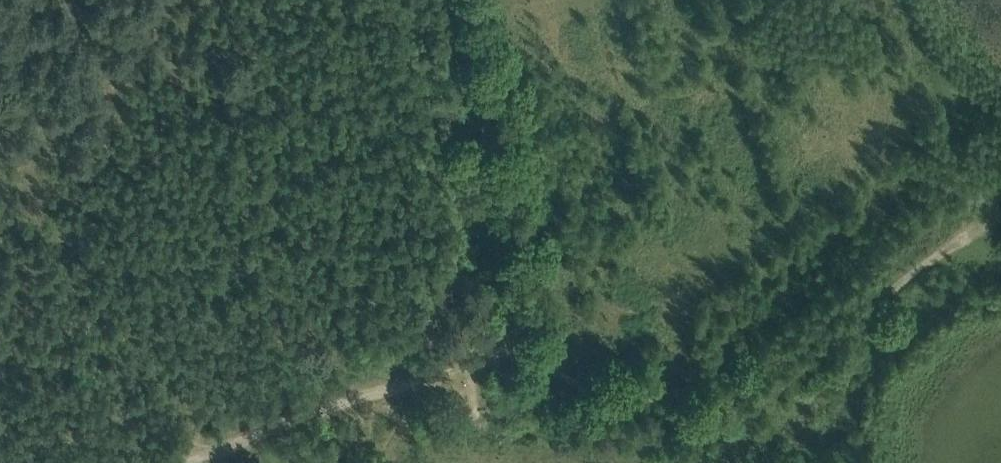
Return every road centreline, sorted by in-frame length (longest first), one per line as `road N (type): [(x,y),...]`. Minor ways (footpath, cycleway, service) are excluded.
road 1 (track): [(1000,214),(961,226),(832,328),(718,435)]
road 2 (track): [(454,0),(519,346)]
road 3 (track): [(519,346),(290,421),(203,462)]
road 4 (track): [(718,435),(596,400),(519,346)]

